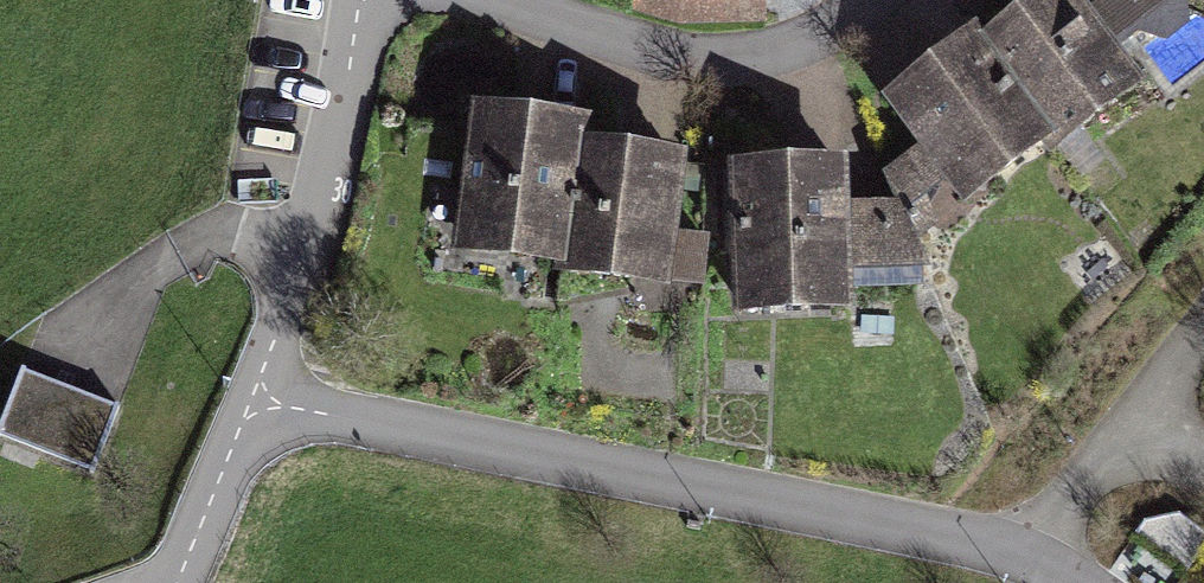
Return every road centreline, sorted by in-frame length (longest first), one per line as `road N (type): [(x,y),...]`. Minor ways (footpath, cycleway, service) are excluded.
road 1 (residential): [(1054,582),(1019,562),(253,401)]
road 2 (residential): [(359,0),(340,124),(309,246),(253,401)]
road 3 (residential): [(253,401),(177,582)]

